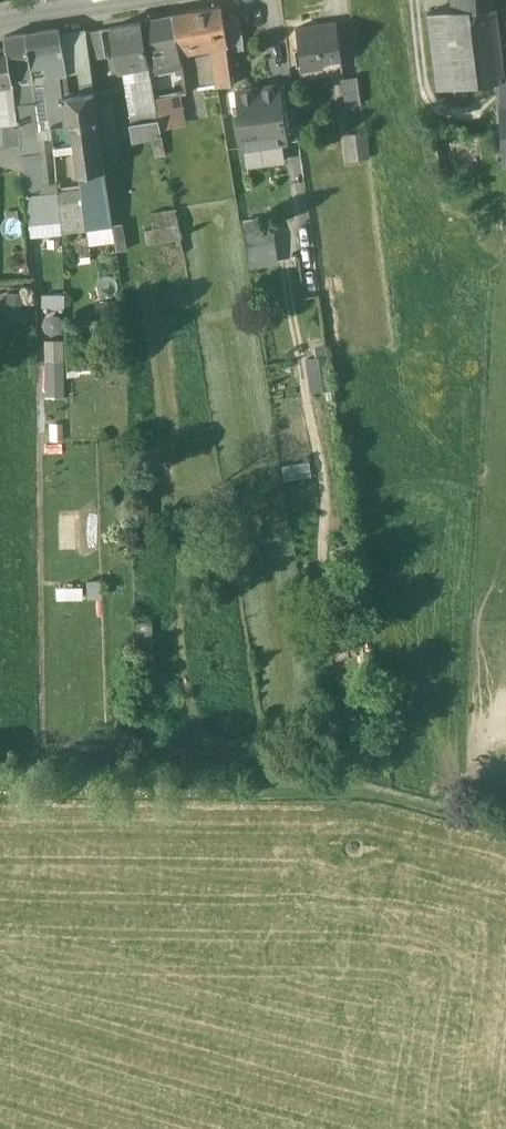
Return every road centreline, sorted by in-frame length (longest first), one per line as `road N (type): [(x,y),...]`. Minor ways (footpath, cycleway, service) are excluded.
road 1 (track): [(0,796),(383,801),(505,834)]
road 2 (unclassified): [(0,25),(131,0)]

